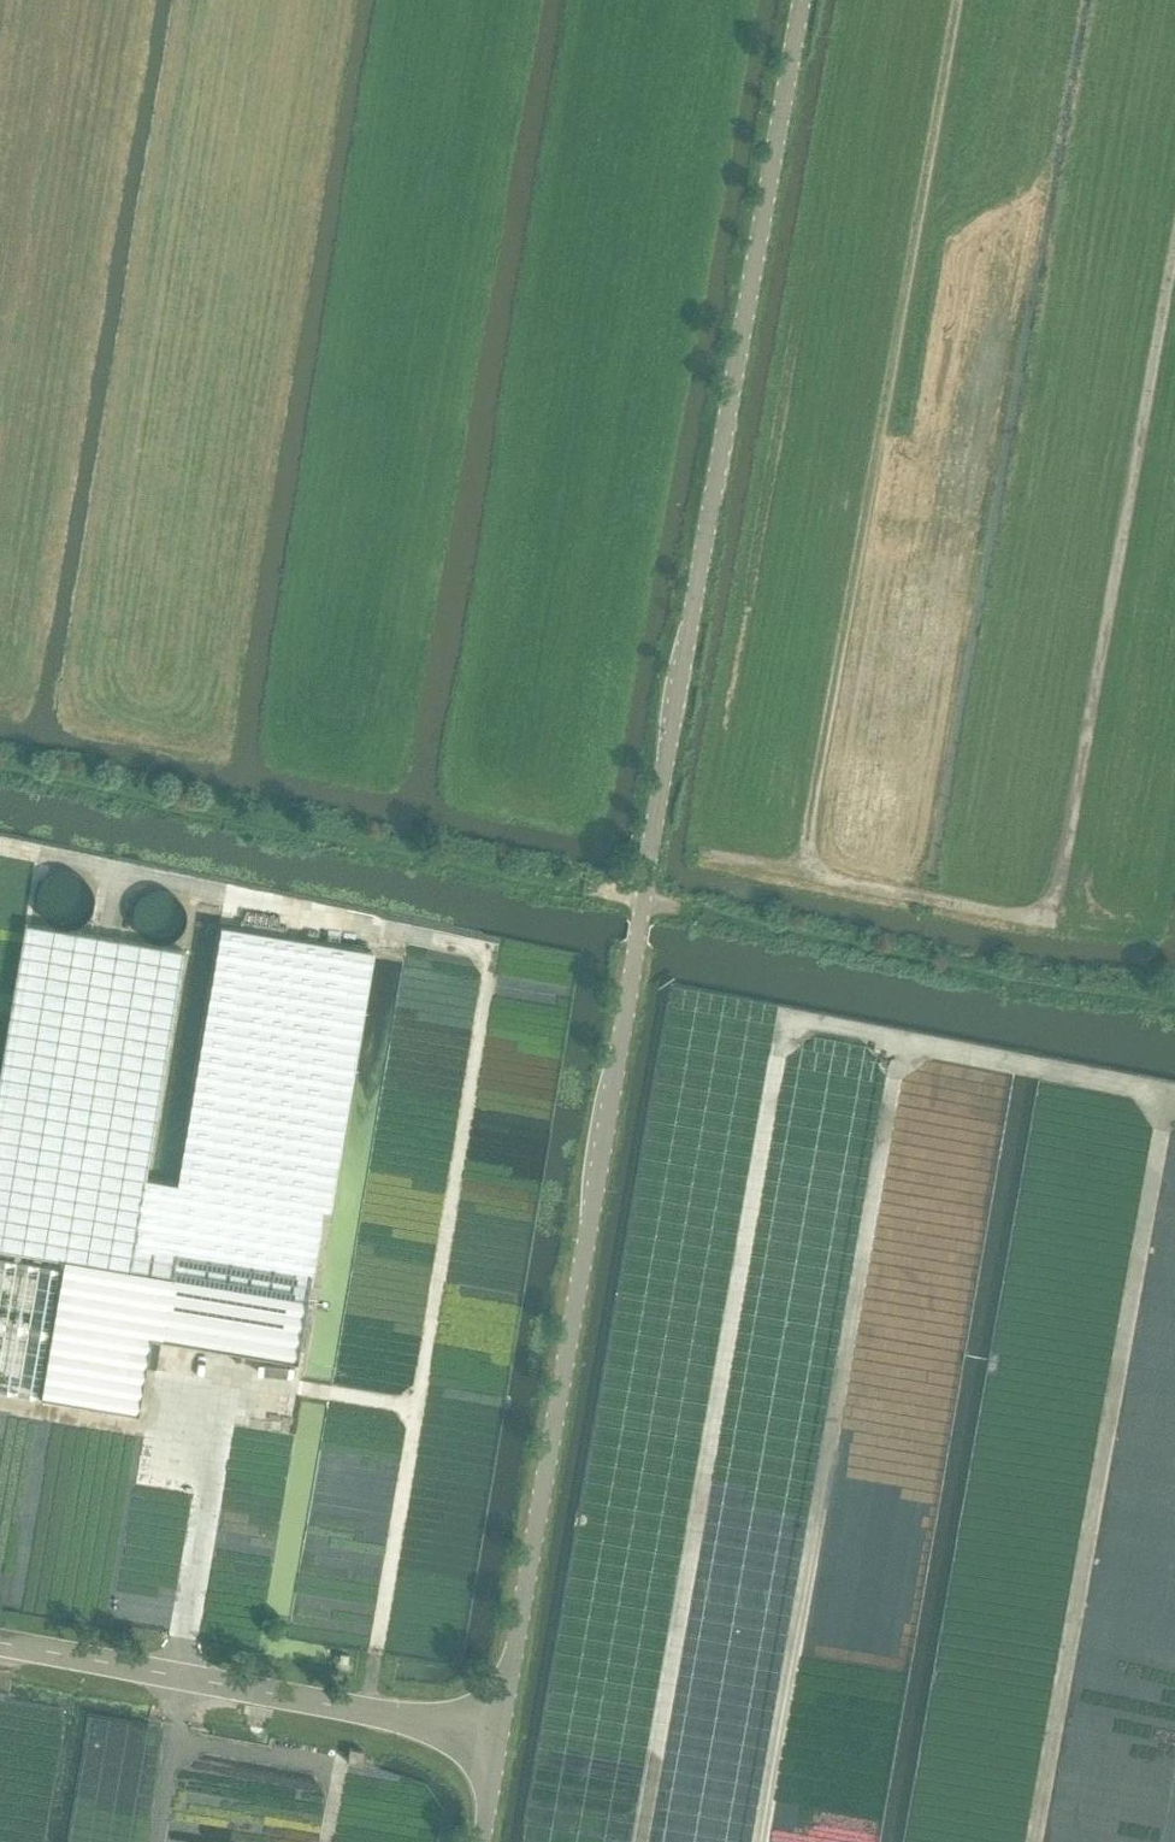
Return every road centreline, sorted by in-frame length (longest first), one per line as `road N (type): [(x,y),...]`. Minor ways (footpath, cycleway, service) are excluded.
road 1 (unclassified): [(799,0),(496,1733)]
road 2 (track): [(793,874),(960,0)]
road 3 (track): [(1046,930),(1174,247)]
road 4 (track): [(643,900),(0,768)]
road 5 (unclassified): [(496,1733),(0,1641)]

